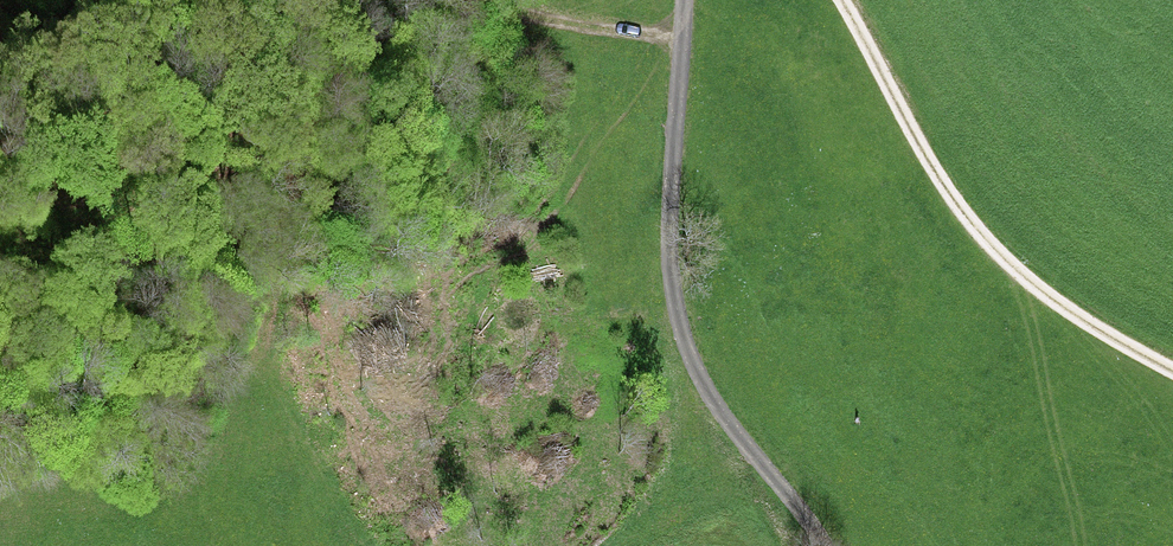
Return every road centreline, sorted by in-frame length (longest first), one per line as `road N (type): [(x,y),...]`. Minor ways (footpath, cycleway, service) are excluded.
road 1 (residential): [(679,0),(666,228),(677,332),(709,400),(820,545)]
road 2 (track): [(1172,372),(1042,294),(985,243),(933,176),(838,0)]
road 3 (track): [(323,38),(325,115),(300,266),(301,327)]
road 4 (track): [(679,40),(580,27),(481,0)]
road 5 (track): [(131,0),(0,35)]

